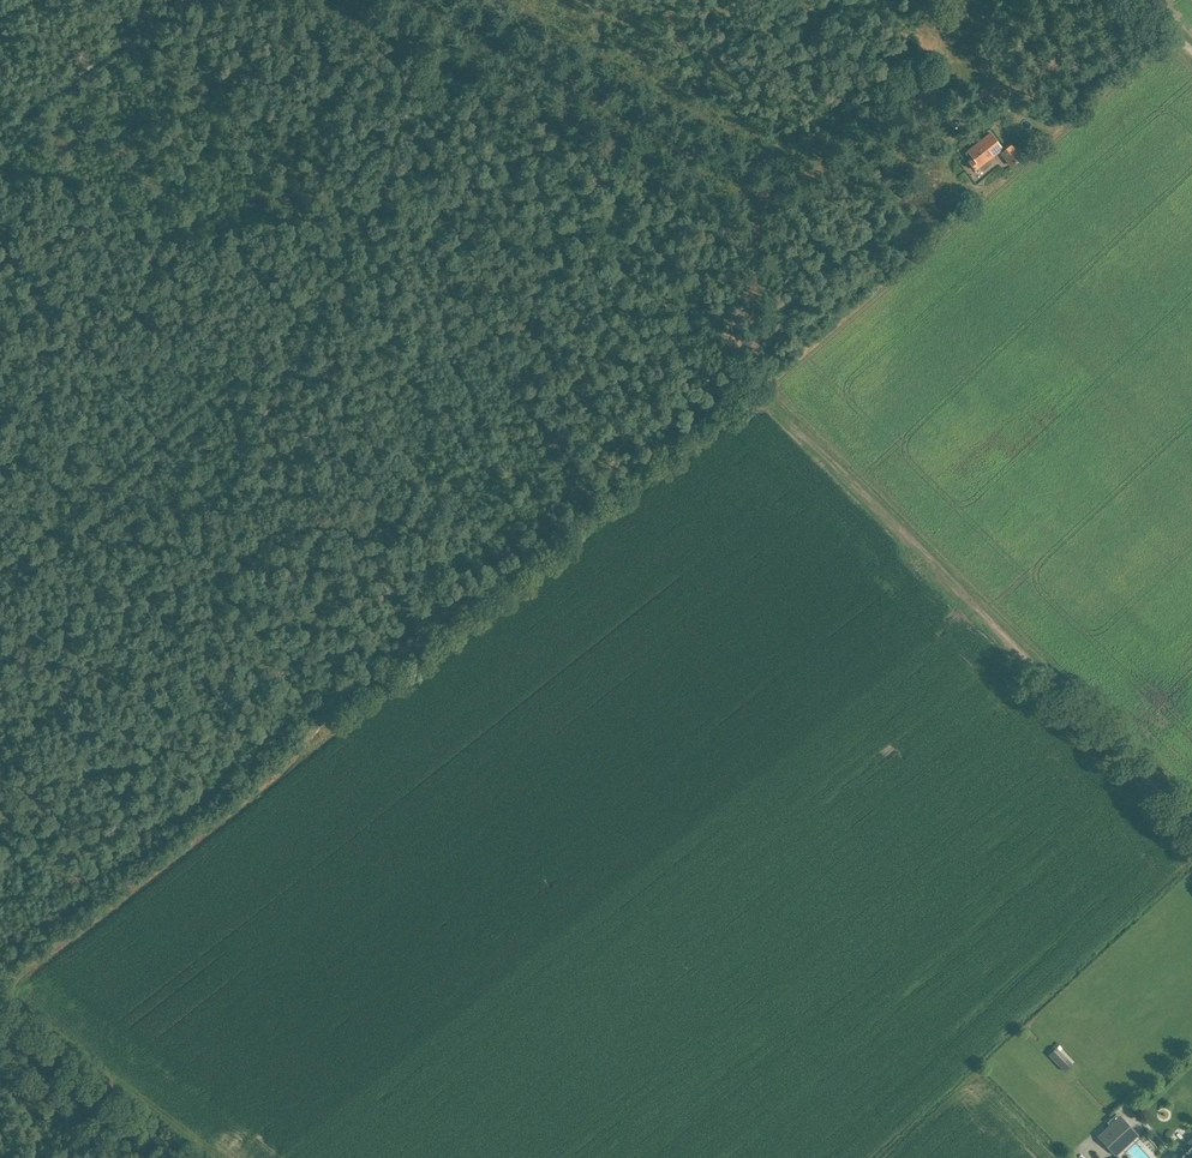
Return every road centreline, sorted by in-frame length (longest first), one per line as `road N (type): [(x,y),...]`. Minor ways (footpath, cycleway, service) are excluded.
road 1 (track): [(739,371),(1191,820)]
road 2 (track): [(320,0),(386,38),(739,371)]
road 3 (track): [(775,202),(1141,1),(1191,51)]
road 4 (track): [(0,1014),(198,1157)]
road 5 (track): [(0,118),(156,0)]

